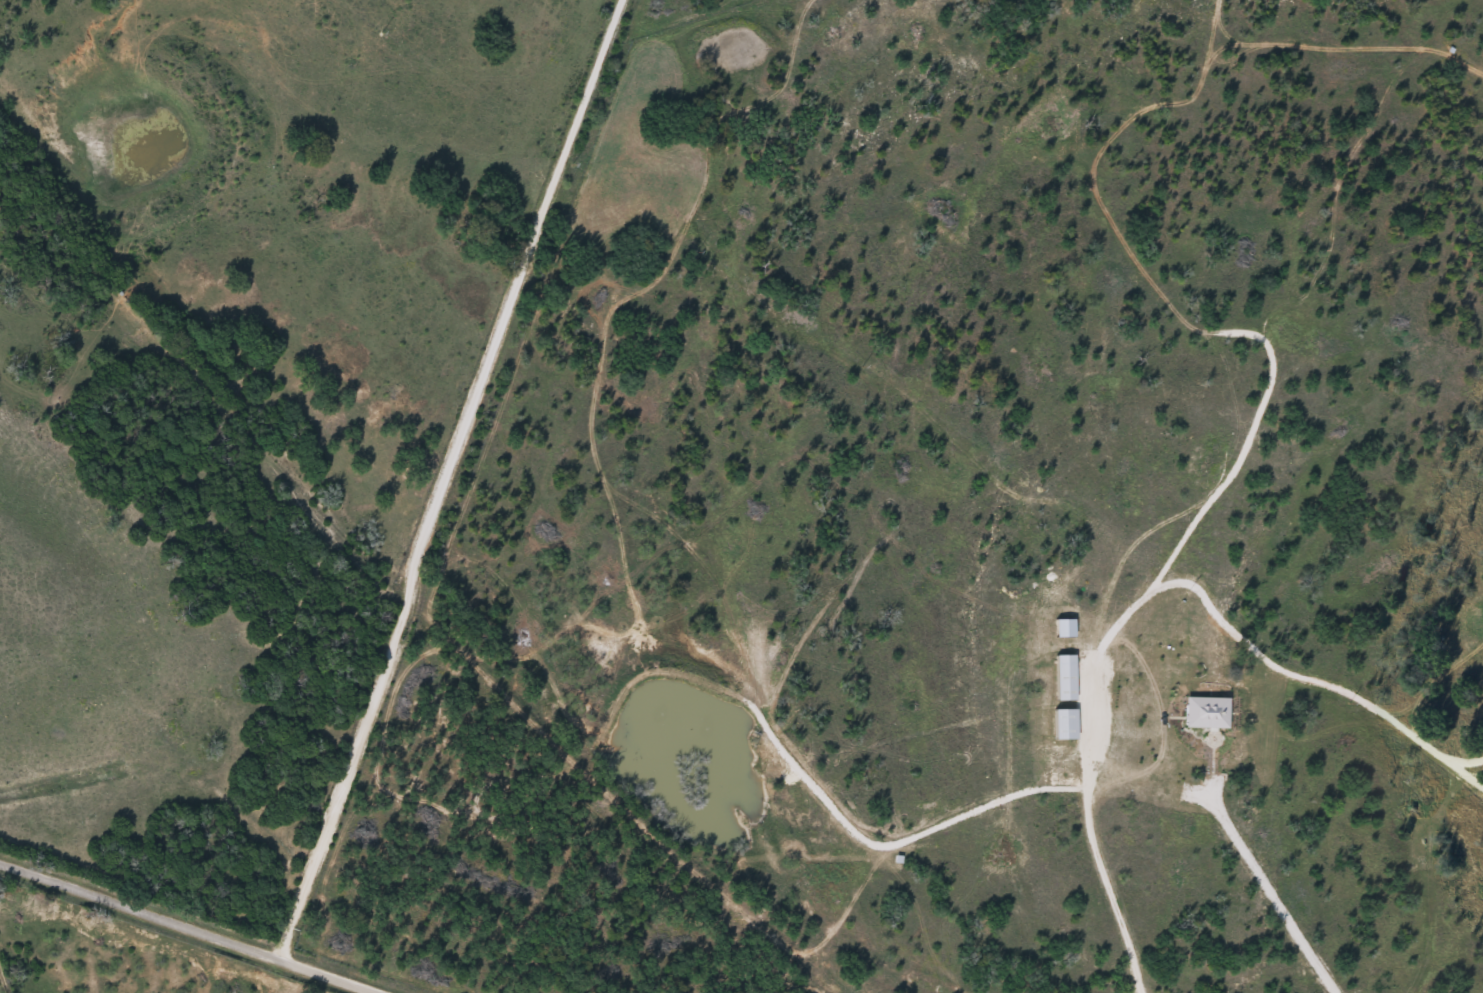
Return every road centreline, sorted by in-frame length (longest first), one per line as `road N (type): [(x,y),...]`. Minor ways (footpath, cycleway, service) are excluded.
road 1 (residential): [(278,960),(639,0)]
road 2 (residential): [(377,992),(0,866)]

